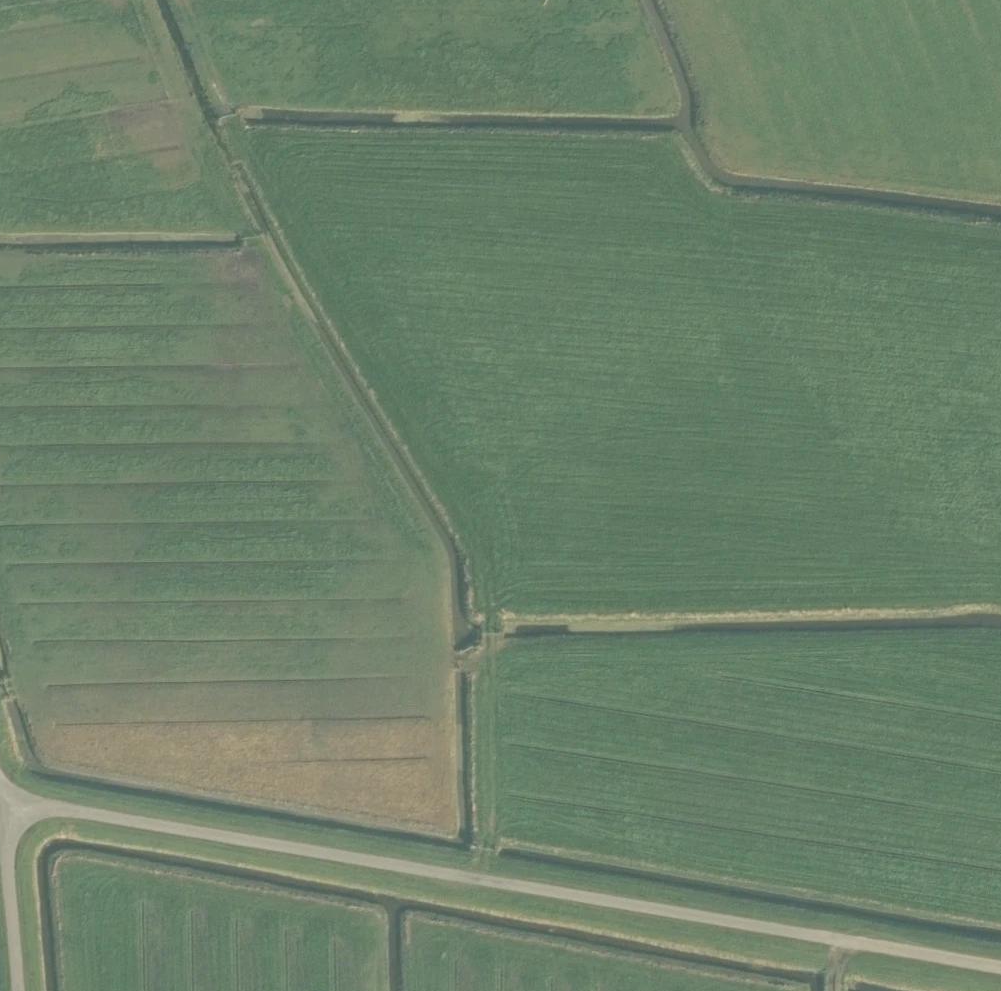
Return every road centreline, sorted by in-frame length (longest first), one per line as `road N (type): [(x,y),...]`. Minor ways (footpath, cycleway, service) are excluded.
road 1 (unclassified): [(1000,968),(2,800)]
road 2 (unclassified): [(17,990),(2,800)]

